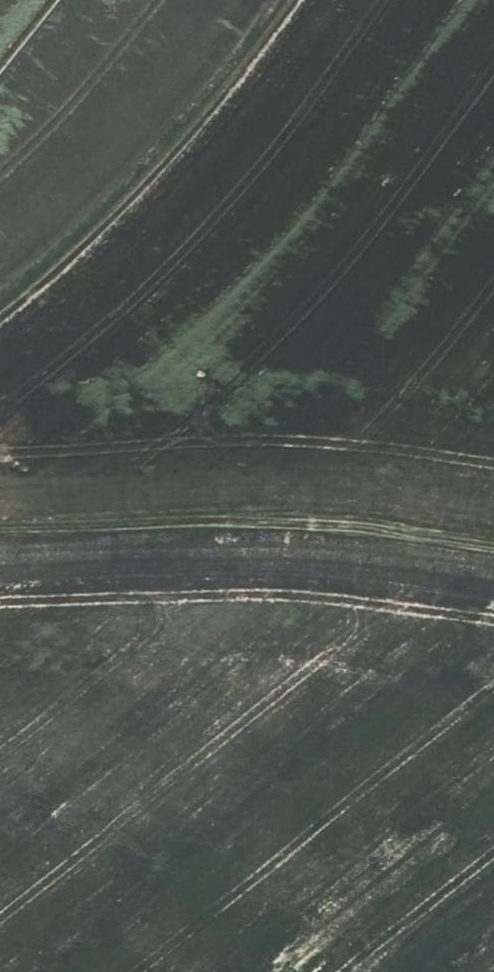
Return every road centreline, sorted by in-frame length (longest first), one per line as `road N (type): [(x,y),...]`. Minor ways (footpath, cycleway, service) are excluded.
road 1 (track): [(0,531),(350,522),(493,551)]
road 2 (track): [(0,314),(239,92),(302,0)]

